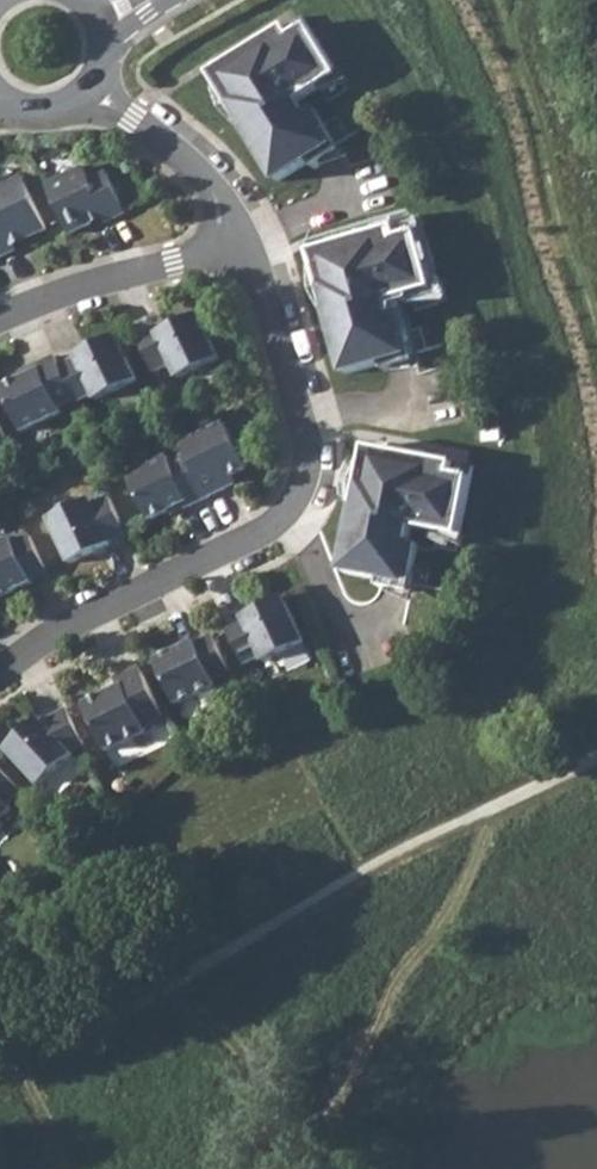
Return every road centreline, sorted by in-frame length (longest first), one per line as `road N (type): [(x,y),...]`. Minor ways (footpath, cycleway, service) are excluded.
road 1 (residential): [(0,683),(42,646),(292,509),(307,438),(257,280),(236,241)]
road 2 (residential): [(236,241),(57,298),(0,325)]
road 3 (residential): [(236,241),(193,165),(95,93)]

